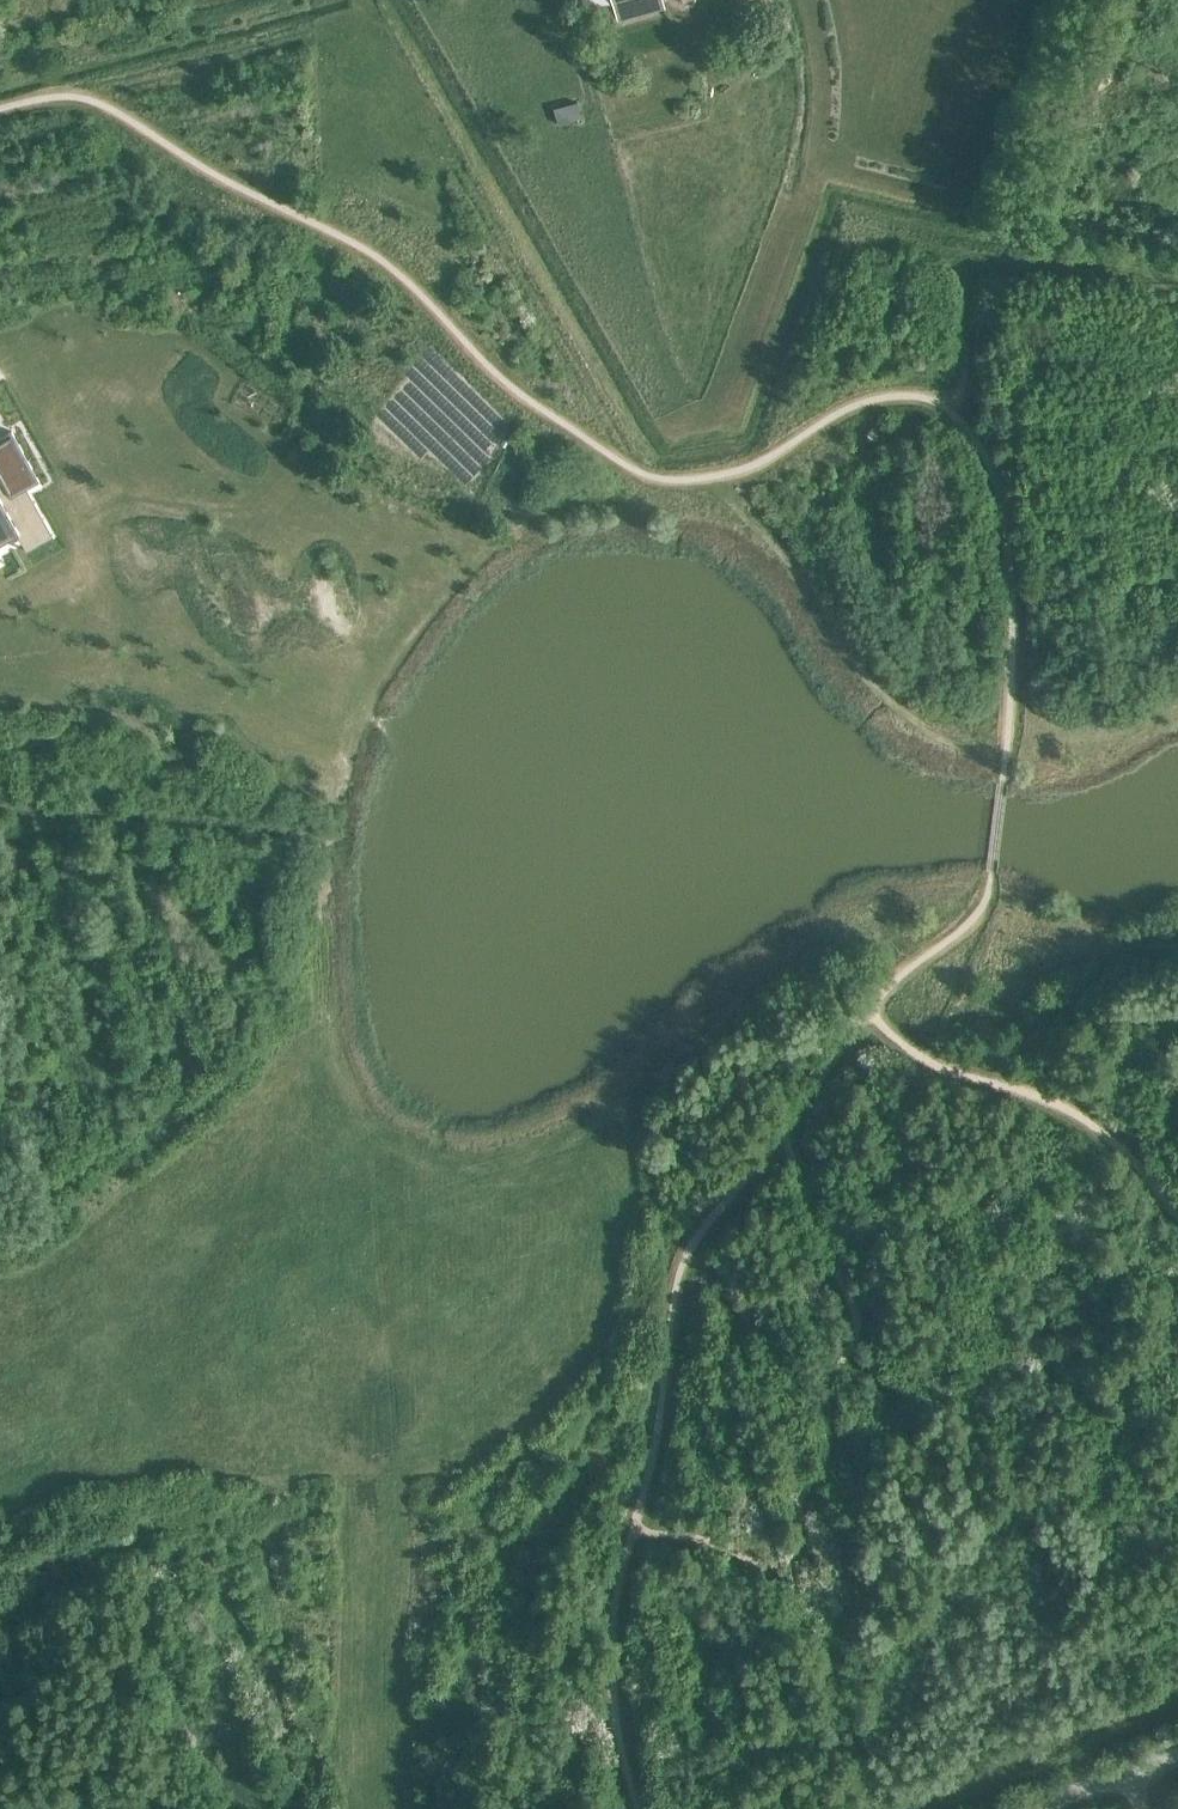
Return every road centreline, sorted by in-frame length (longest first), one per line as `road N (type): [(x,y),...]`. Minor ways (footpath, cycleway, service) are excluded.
road 1 (track): [(1177,1689),(897,1808)]
road 2 (unclassified): [(1041,1808),(1177,1750)]

